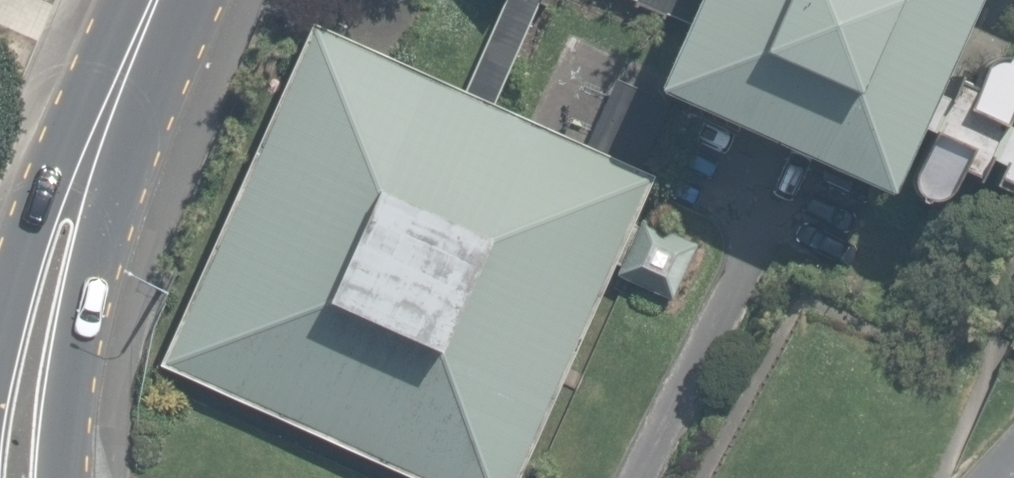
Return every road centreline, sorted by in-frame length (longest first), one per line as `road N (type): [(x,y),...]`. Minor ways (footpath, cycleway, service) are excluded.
road 1 (secondary): [(59,255),(171,0)]
road 2 (secondary): [(17,477),(22,409),(59,255)]

